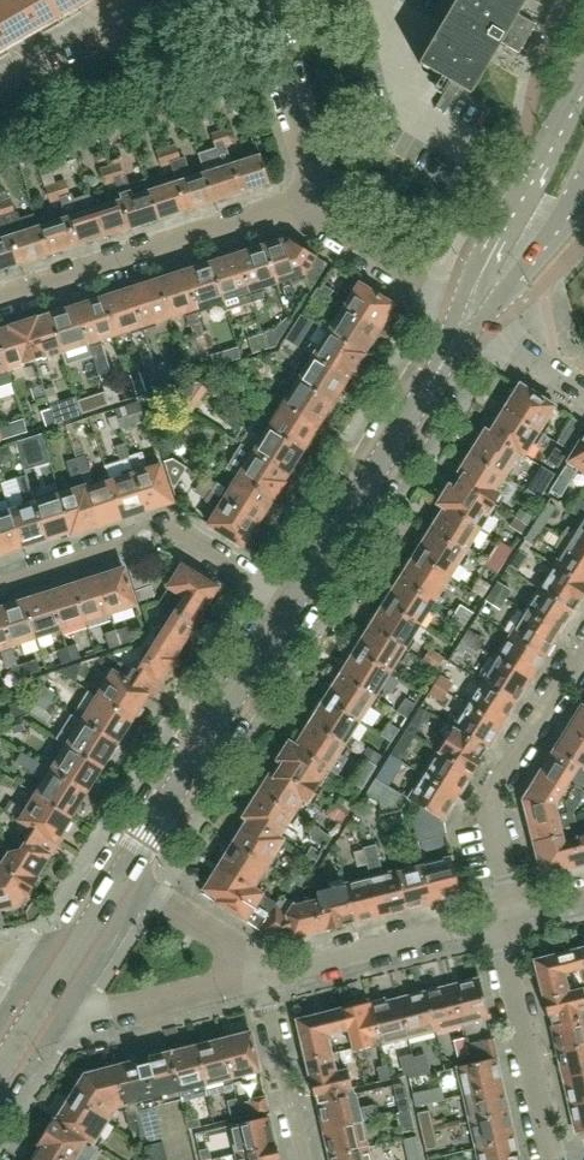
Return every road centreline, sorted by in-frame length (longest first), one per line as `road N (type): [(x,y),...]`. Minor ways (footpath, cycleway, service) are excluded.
road 1 (tertiary): [(291,603),(469,319)]
road 2 (residential): [(0,303),(314,202)]
road 3 (tertiary): [(120,878),(291,603)]
road 4 (residential): [(0,584),(162,532),(183,536),(291,603)]
road 5 (residential): [(517,914),(495,795),(583,650)]
road 6 (tertiary): [(583,69),(489,257),(469,319)]
road 7 (residential): [(551,1159),(494,920)]
road 8 (residential): [(261,976),(494,920)]
road 9 (residential): [(38,1009),(100,1016),(261,976)]
road 10 (residential): [(314,202),(251,0)]
road 11 (residential): [(469,319),(321,223),(314,202)]
road 12 (residential): [(305,1159),(261,976)]
road 13 (tertiary): [(469,319),(567,218),(583,189)]
road 14 (residential): [(261,976),(120,878)]
road 15 (residential): [(583,392),(469,319)]

